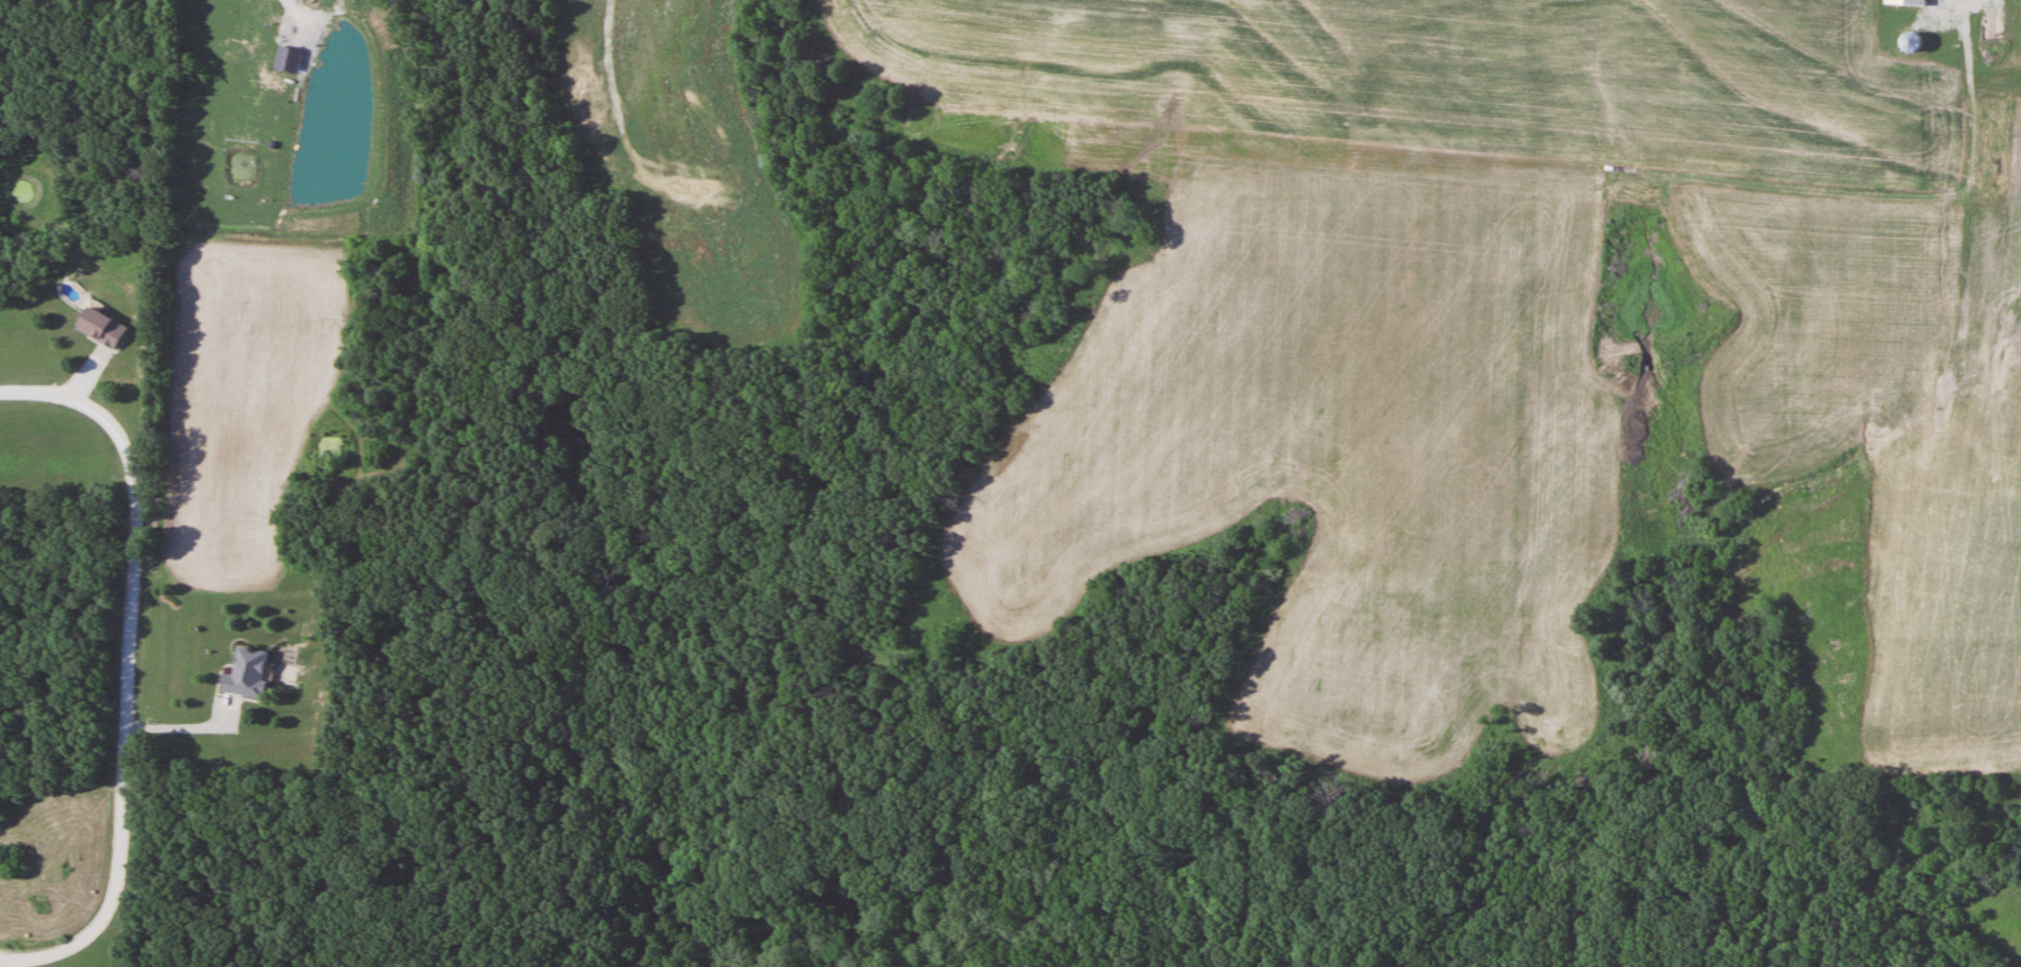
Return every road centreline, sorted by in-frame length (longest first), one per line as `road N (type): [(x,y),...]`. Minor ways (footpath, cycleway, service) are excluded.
road 1 (residential): [(0,957),(52,956),(78,944),(110,910),(119,884),(140,508),(118,432),(88,406),(58,394),(0,392)]

